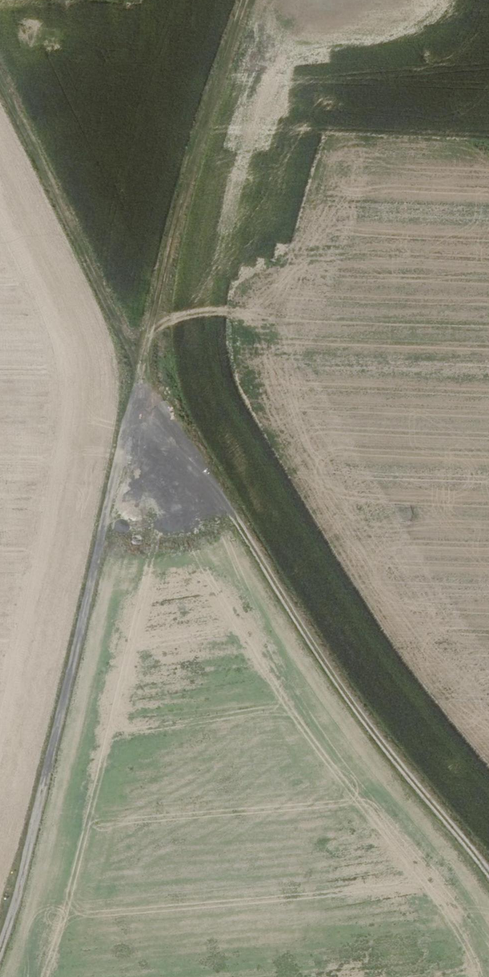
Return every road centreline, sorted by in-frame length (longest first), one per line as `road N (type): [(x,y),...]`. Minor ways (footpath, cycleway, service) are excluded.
road 1 (track): [(0,946),(207,114),(248,0)]
road 2 (track): [(488,874),(326,665),(101,315),(0,90)]

